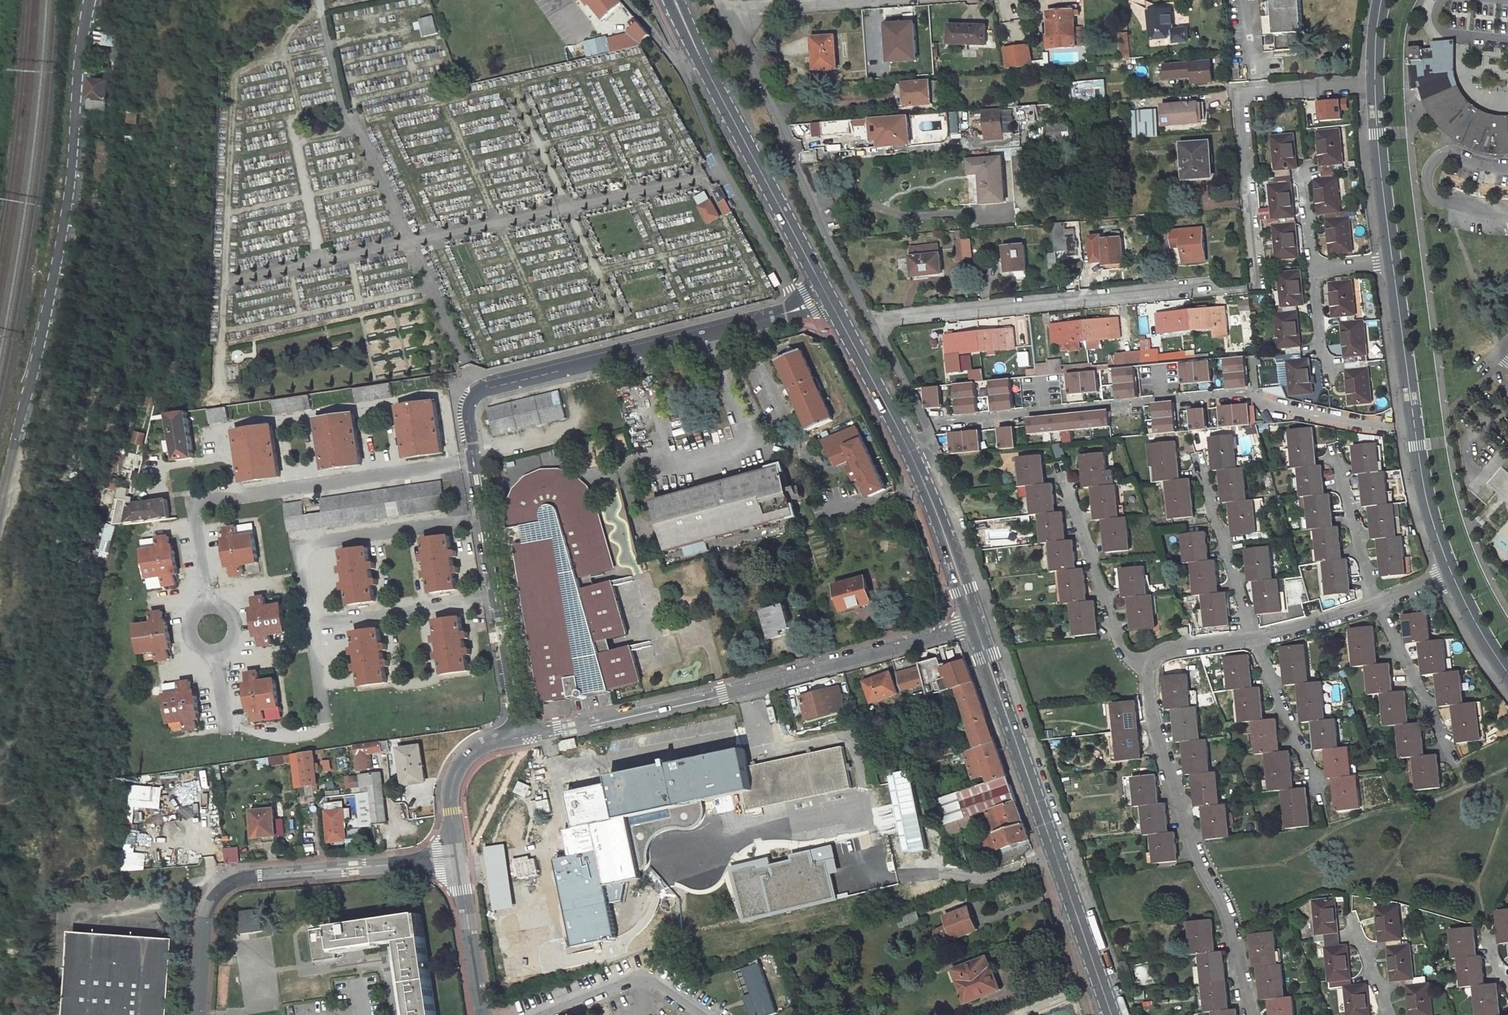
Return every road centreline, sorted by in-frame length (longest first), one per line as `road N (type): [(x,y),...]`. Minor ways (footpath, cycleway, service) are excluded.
road 1 (residential): [(831,305),(479,383),(466,420),(519,733)]
road 2 (unclassified): [(93,0),(67,220),(0,499)]
road 3 (residential): [(1415,430),(1263,404),(1248,392),(927,425)]
road 4 (residential): [(546,729),(975,625)]
road 5 (primary): [(1112,1014),(975,625)]
road 6 (residential): [(460,863),(254,876),(225,889),(209,919),(201,1014)]
road 7 (residential): [(872,316),(1233,290)]
road 8 (residential): [(1147,673),(1152,722),(1194,852),(1228,910),(1253,1014)]
road 9 (primary): [(831,305),(673,0)]
road 10 (residential): [(718,10),(872,316)]
road 11 (residential): [(1375,81),(1242,91),(1258,270)]
road 12 (residential): [(1059,465),(1122,648),(1147,673)]
road 13 (residential): [(1198,452),(1255,642)]
road 14 (residential): [(529,1014),(641,979),(700,1014)]
road 15 (primary): [(917,466),(831,305)]
road 16 (residential): [(1379,603),(1456,764)]
road 17 (residential): [(1255,642),(1324,806)]
road 18 (unclassified): [(1375,81),(1393,258)]
road 19 (unclassified): [(1393,258),(1415,430)]
road 20 (residential): [(460,863),(453,804),(458,764),(485,740),(519,733)]
road 21 (primary): [(975,625),(917,466)]
road 22 (residential): [(1332,450),(1379,603)]
road 23 (residential): [(483,1014),(460,863)]
road 24 (unclassified): [(1415,430),(1426,502),(1453,575)]
road 25 (residential): [(718,10),(856,0)]
road 26 (residential): [(1379,603),(1255,642)]
road 27 (residential): [(872,316),(927,425)]

